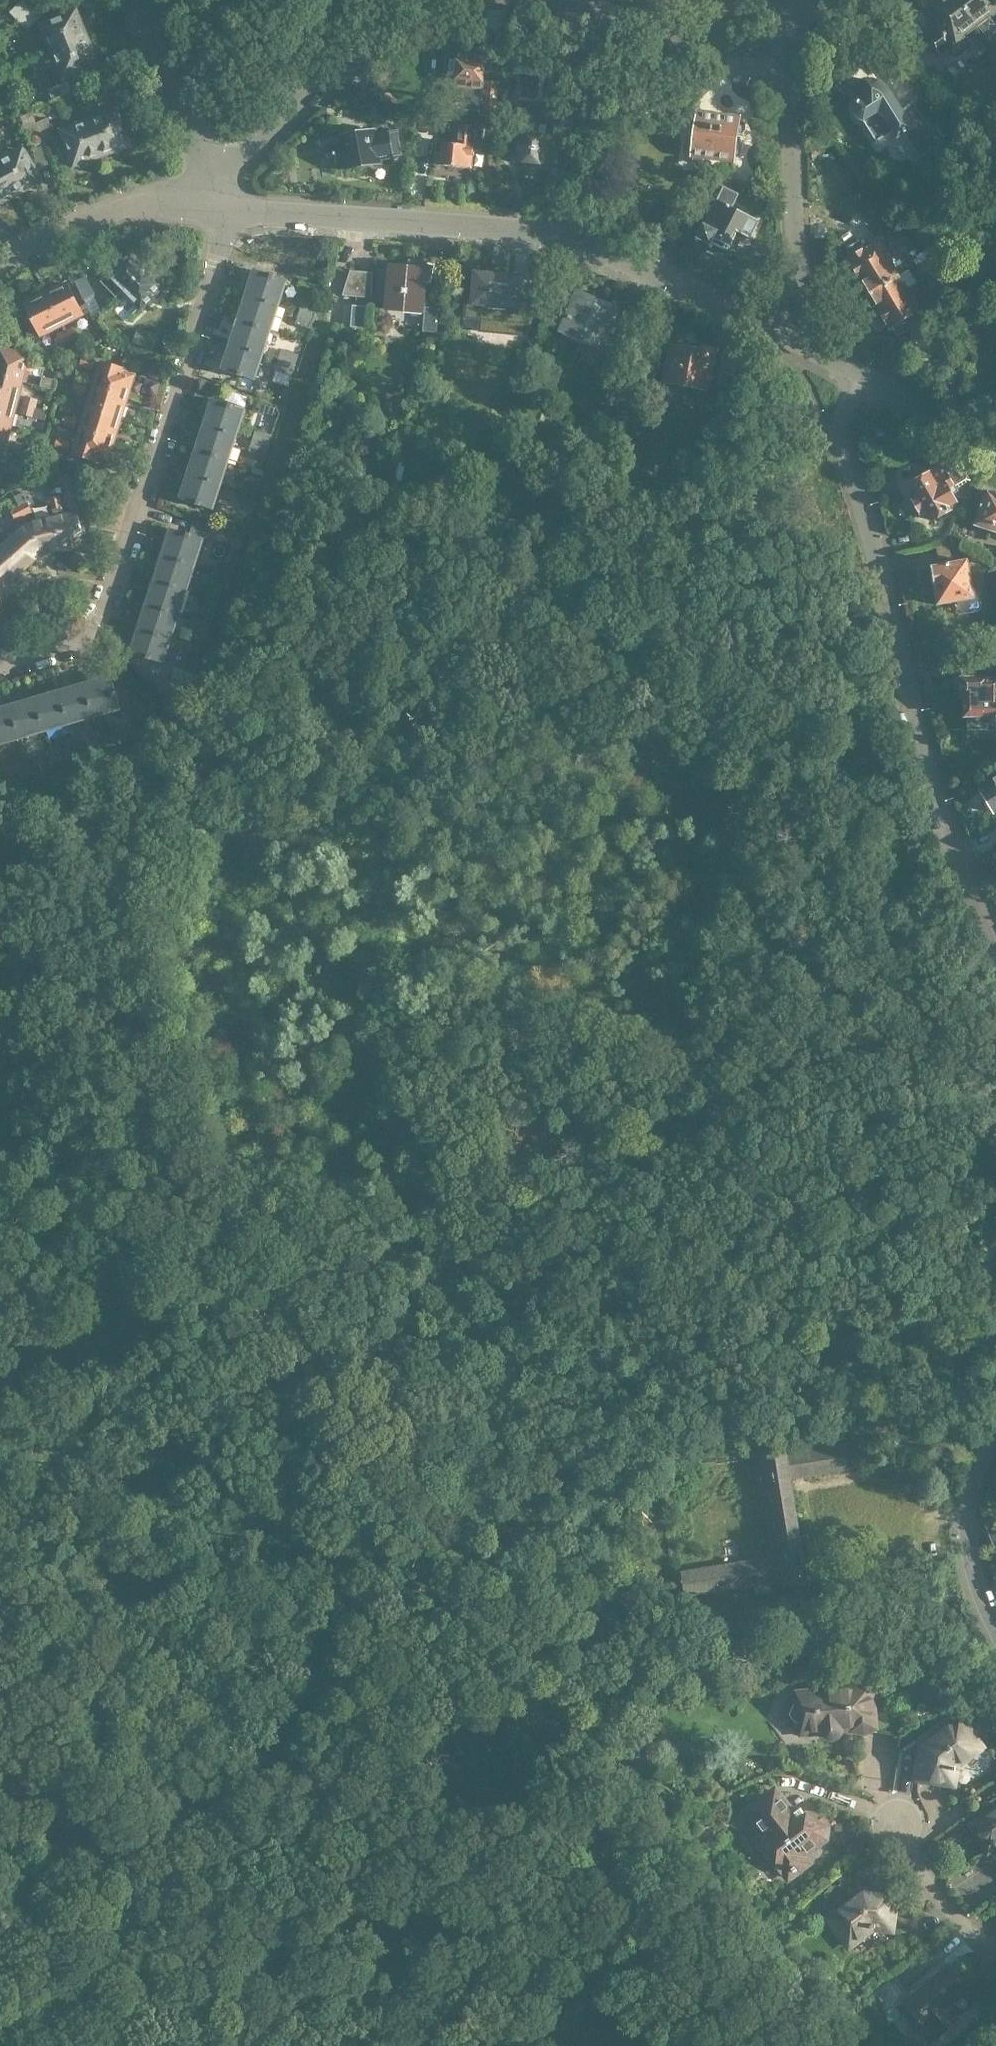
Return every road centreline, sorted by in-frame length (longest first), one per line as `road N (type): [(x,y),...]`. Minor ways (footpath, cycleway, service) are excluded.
road 1 (residential): [(801,341),(594,249),(514,231),(225,210)]
road 2 (residential): [(995,938),(944,805),(881,566),(837,444),(840,413),(864,375)]
road 3 (residential): [(0,666),(78,643),(102,618),(219,266),(225,210)]
road 4 (residential): [(214,178),(389,20),(434,0)]
road 5 (residential): [(801,341),(780,66)]
road 6 (residential): [(523,0),(617,17),(780,66)]
road 7 (residential): [(0,268),(63,232),(214,178)]
road 8 (residential): [(995,1627),(969,1529),(975,1474),(995,1430)]
road 9 (residential): [(214,178),(134,0)]
road 10 (residential): [(995,1951),(971,1937),(923,1875),(898,1823)]
road 11 (residential): [(995,434),(864,375)]

